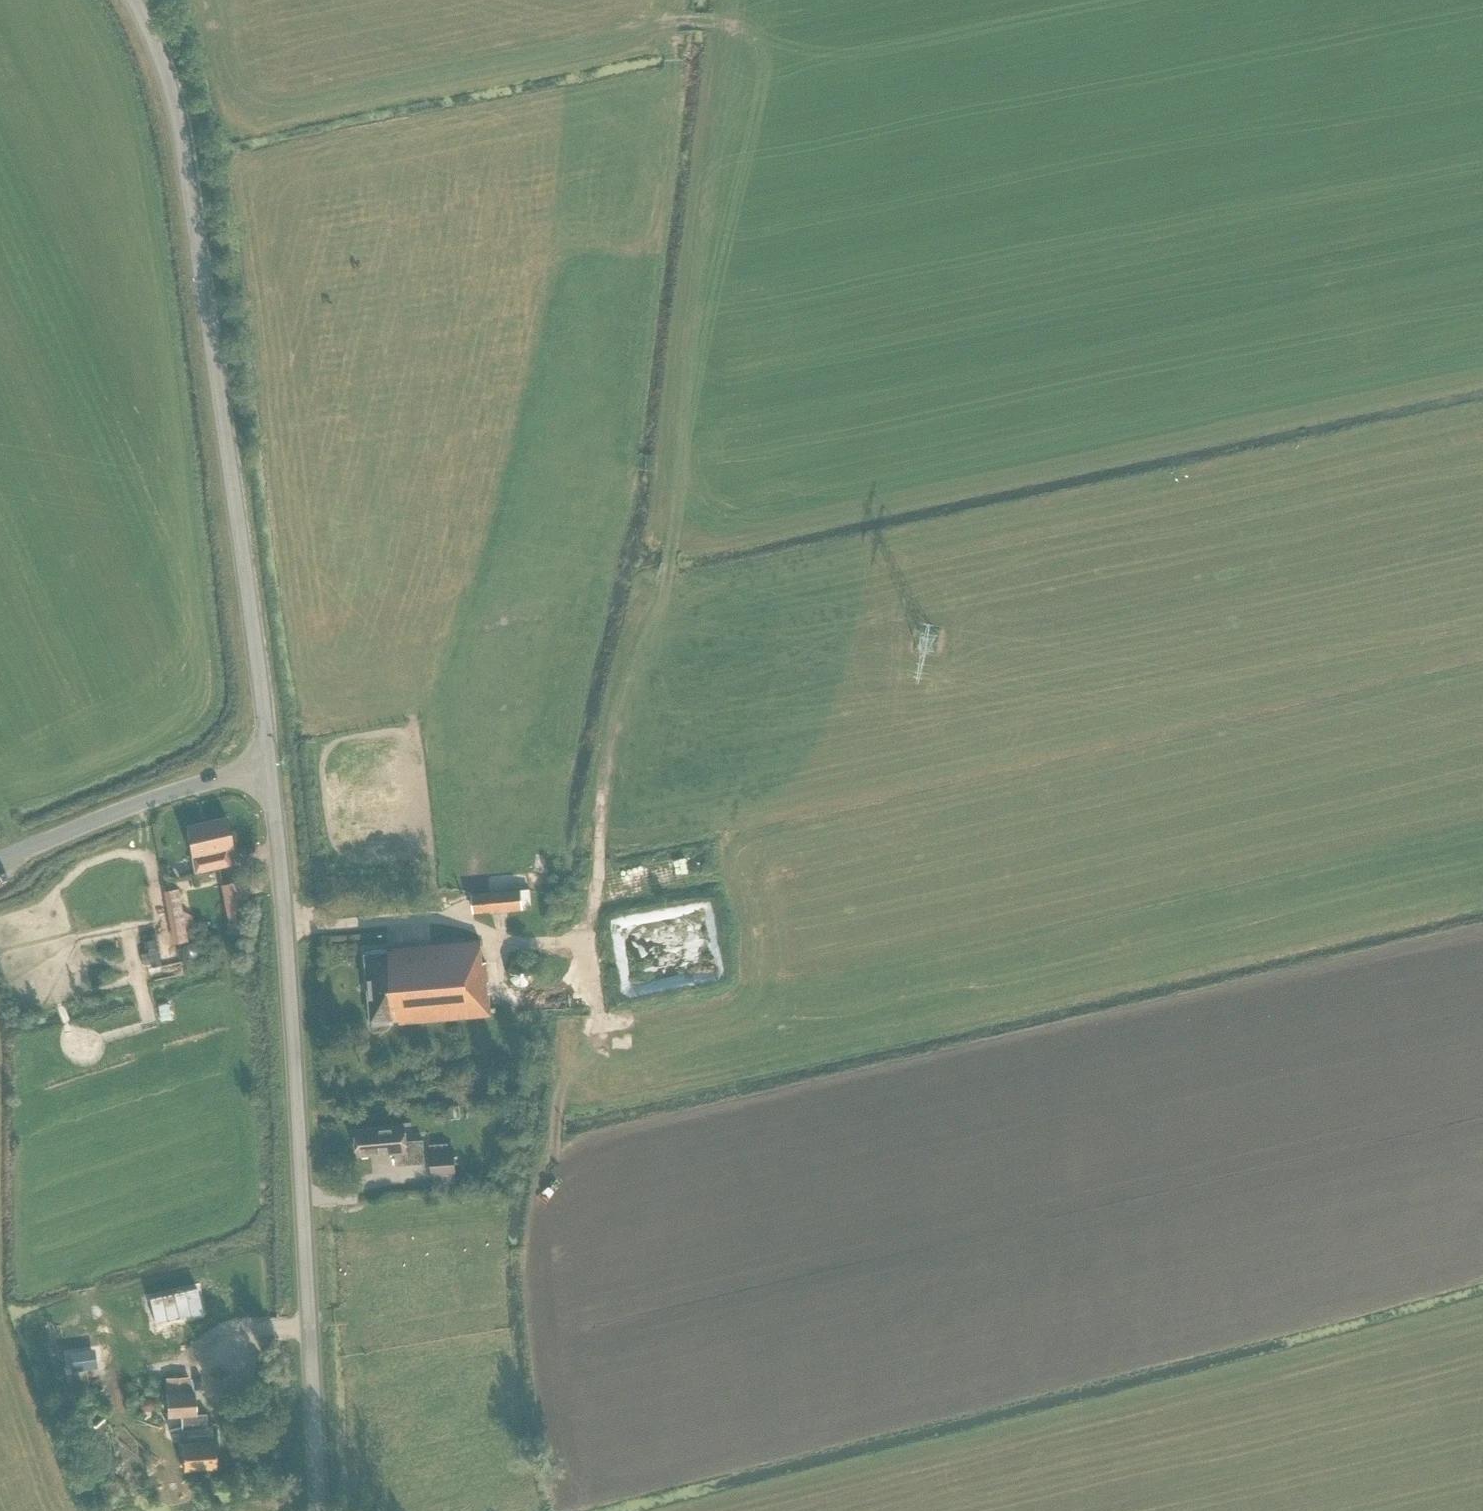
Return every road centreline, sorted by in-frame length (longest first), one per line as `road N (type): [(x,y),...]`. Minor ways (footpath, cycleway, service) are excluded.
road 1 (tertiary): [(270,770),(189,182),(166,76),(134,0)]
road 2 (tertiary): [(319,1510),(292,943),(270,770)]
road 3 (unclassified): [(0,861),(143,803),(270,770)]

